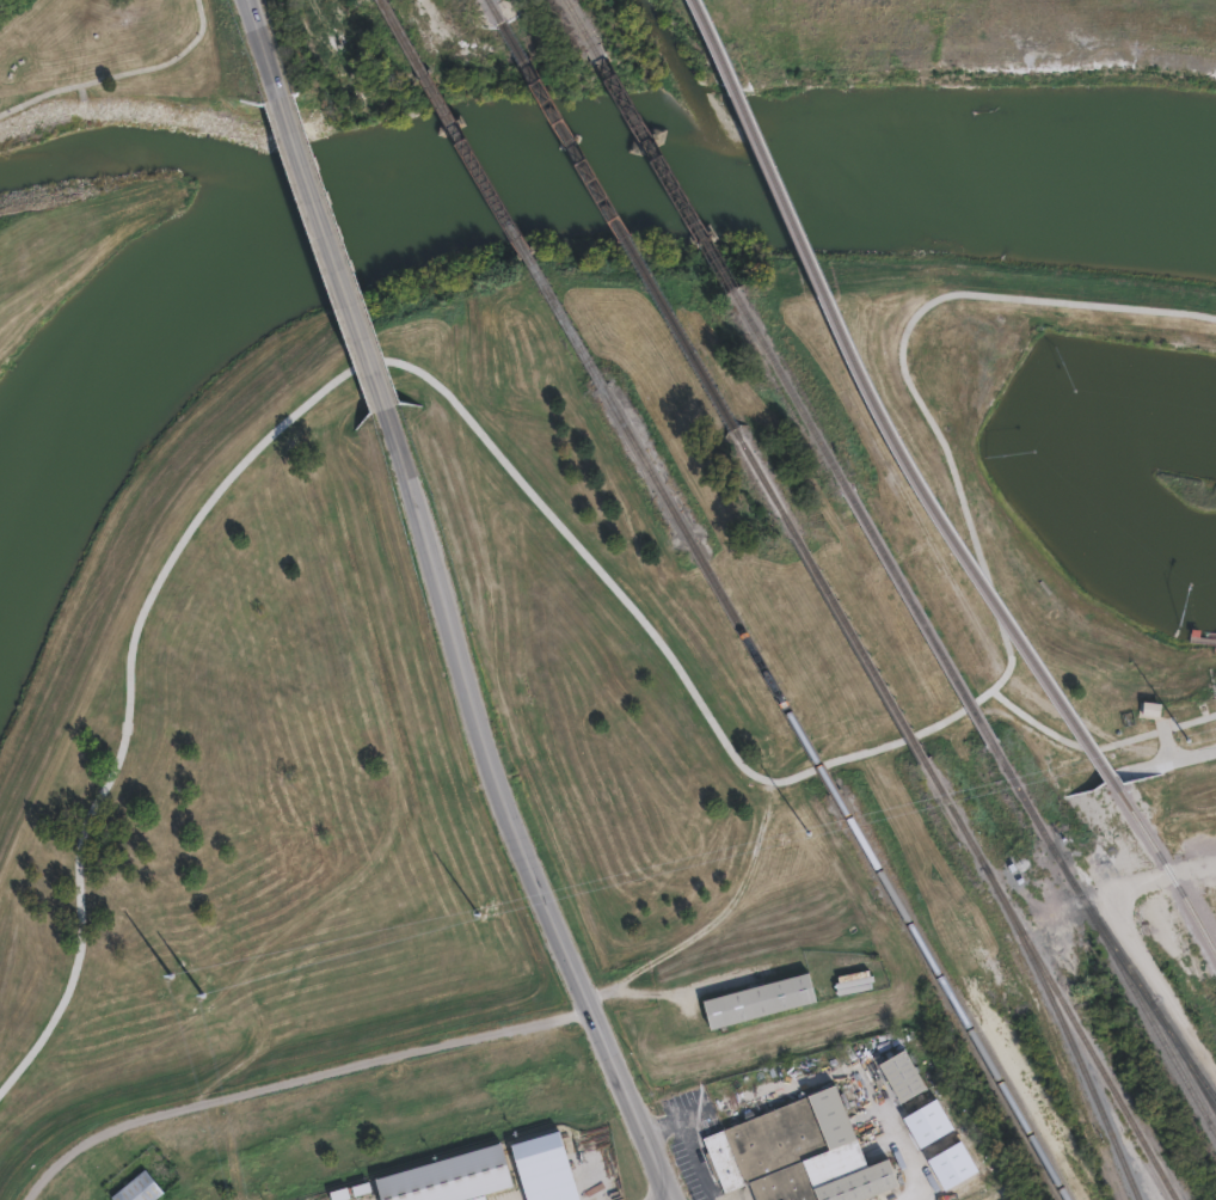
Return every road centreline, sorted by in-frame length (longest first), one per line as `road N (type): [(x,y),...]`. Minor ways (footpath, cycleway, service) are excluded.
road 1 (residential): [(669,1199),(508,816),(381,410)]
road 2 (residential): [(381,410),(270,96)]
road 3 (residential): [(619,1079),(921,994)]

